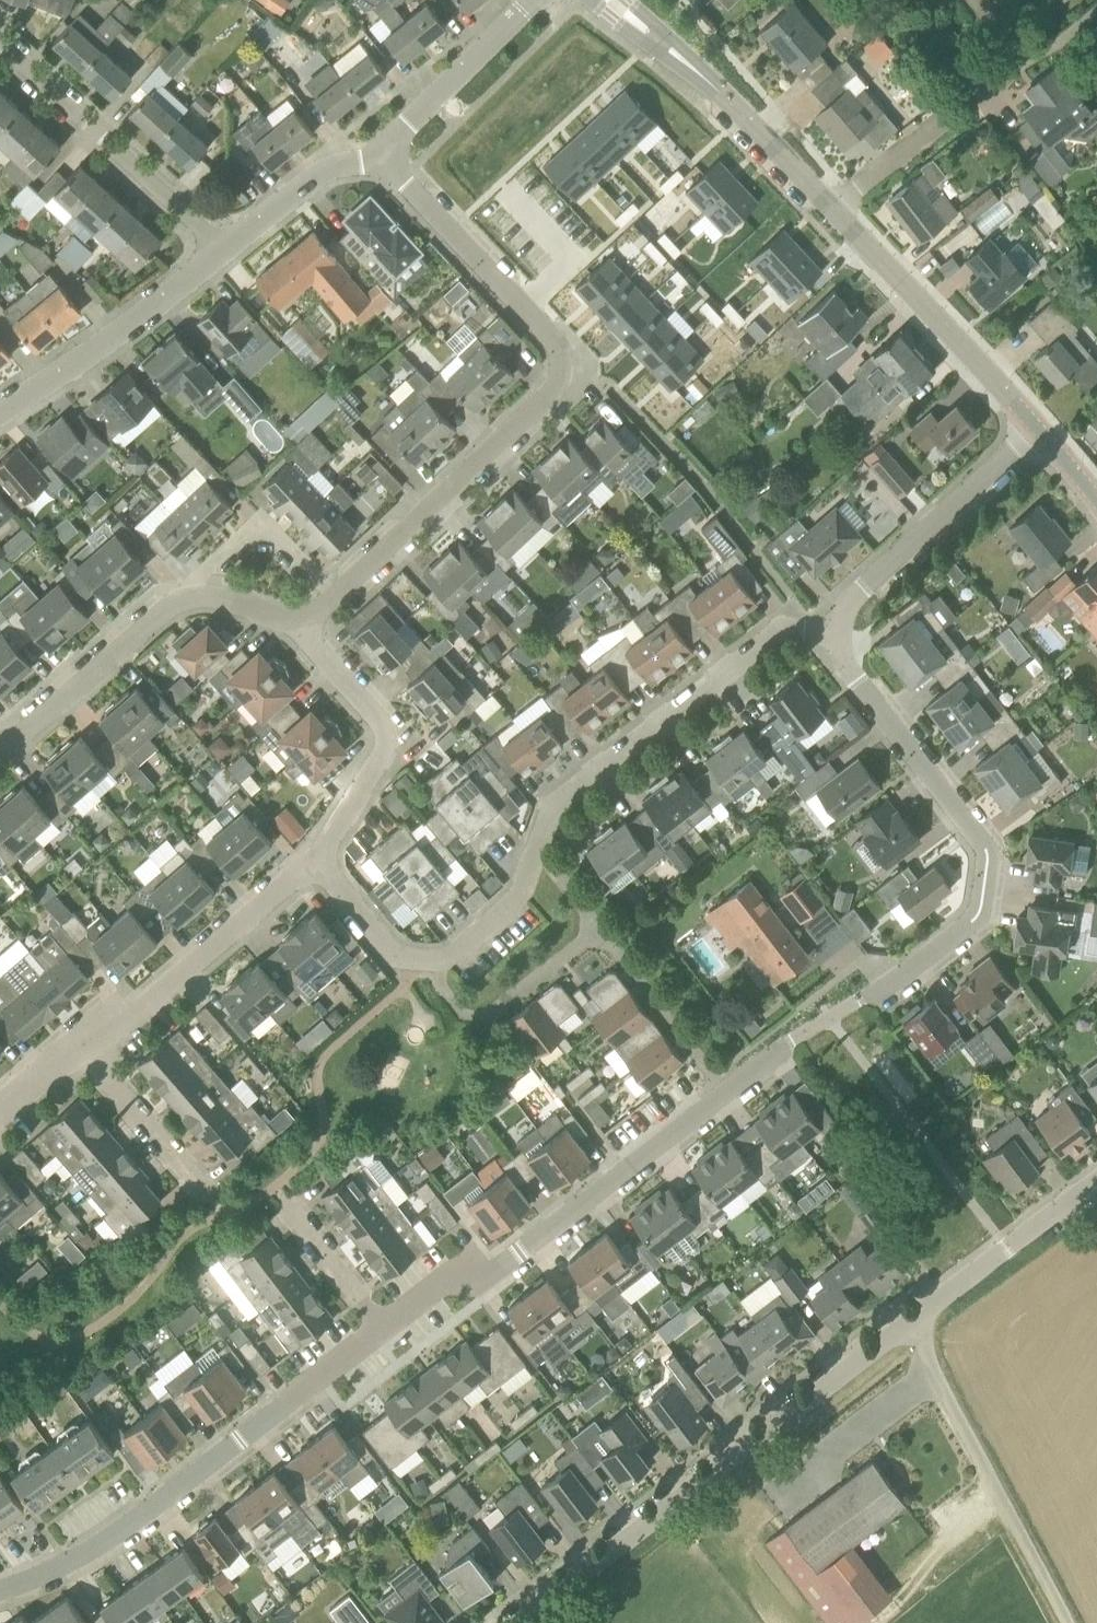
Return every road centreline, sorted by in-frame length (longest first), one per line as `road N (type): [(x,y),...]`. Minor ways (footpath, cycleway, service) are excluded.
road 1 (residential): [(382,1333),(454,1283),(490,1275),(783,1050),(974,923),(988,883),(985,849),(863,687),(835,636)]
road 2 (residential): [(835,636),(790,629),(773,638),(565,798),(536,844),(525,892),(451,957),(399,956),(314,860)]
road 3 (residential): [(303,617),(321,611),(552,396),(563,373),(548,324),(378,157)]
road 4 (residential): [(526,1622),(911,1324)]
road 5 (residential): [(0,1593),(134,1523),(382,1333)]
road 6 (residential): [(314,860),(0,1110)]
road 7 (residential): [(0,742),(21,738),(178,602),(212,596),(303,617)]
road 8 (unclassified): [(1070,1622),(911,1324)]
road 9 (residential): [(226,252),(0,38)]
road 10 (tertiary): [(1038,431),(829,204)]
road 11 (residential): [(829,204),(1001,77),(1005,42),(973,0)]
road 12 (tertiary): [(829,204),(708,81),(612,0)]
road 13 (residential): [(314,860),(388,748),(383,723),(307,638),(303,617)]
road 14 (residential): [(835,636),(877,573),(1038,431)]
road 15 (residential): [(0,412),(226,252)]
road 16 (residential): [(911,1324),(1096,1184)]
road 17 (residential): [(378,157),(536,0)]
road 18 (residential): [(226,252),(328,166),(378,157)]
road 19 (residential): [(382,1333),(291,1208)]

